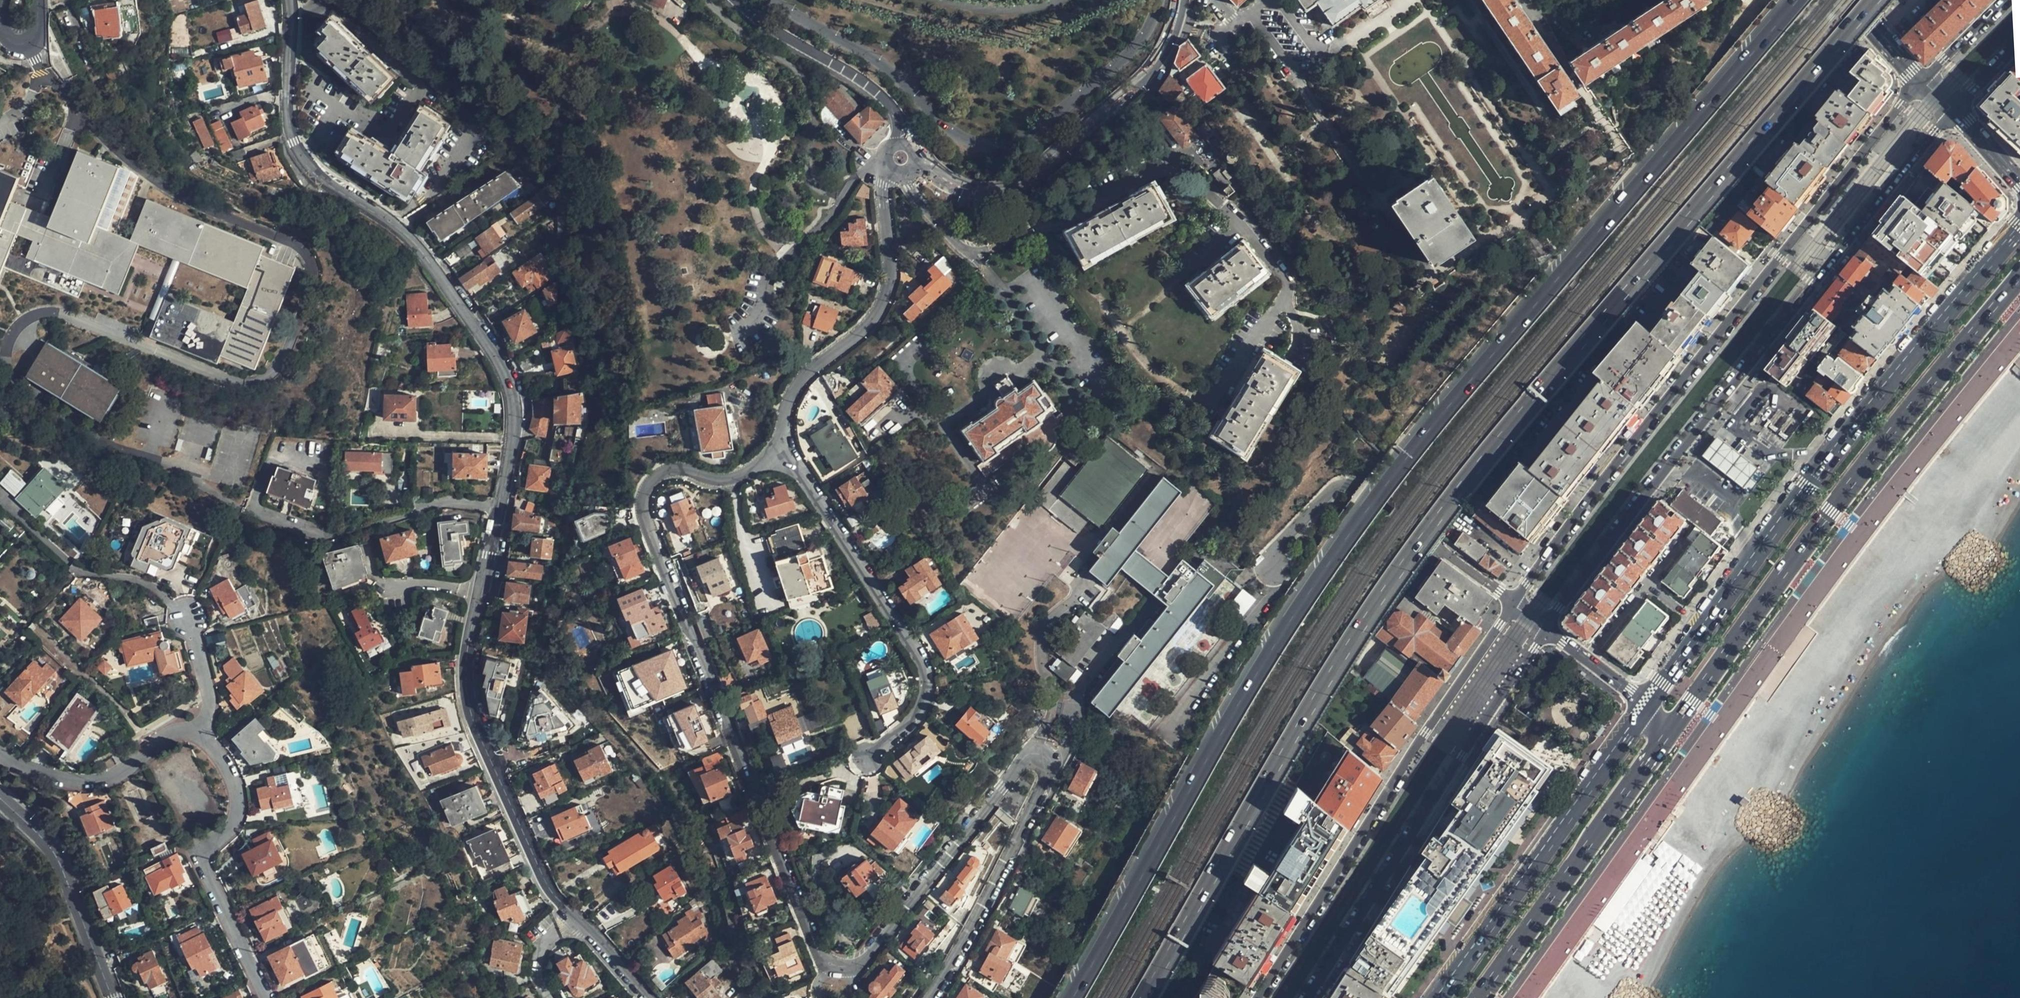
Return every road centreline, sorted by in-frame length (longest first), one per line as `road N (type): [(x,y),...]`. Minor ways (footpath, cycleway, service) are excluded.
road 1 (trunk): [(1141,997),(1418,541),(1876,0)]
road 2 (trunk): [(1798,0),(1451,403),(1360,521),(1246,690),(1072,997)]
road 3 (residential): [(828,962),(644,514),(653,484),(759,468),(781,434)]
road 4 (secondary): [(1922,83),(1513,603)]
road 5 (secondary): [(1544,627),(1952,111)]
road 6 (primary): [(2019,228),(1806,486),(1649,704)]
road 7 (residential): [(289,0),(287,108),(301,160),(406,236),(506,377),(513,424),(498,506)]
road 8 (primary): [(1658,747),(1870,457),(2019,274)]
road 9 (residential): [(927,997),(1050,771),(1041,754),(1023,761),(854,966)]
road 10 (tertiary): [(1160,0),(1136,42),(1069,104),(1021,138),(985,144),(952,133),(886,67),(771,0)]
road 11 (secondary): [(1513,603),(1257,997)]
road 12 (residential): [(498,506),(468,640),(468,704),(541,878),(578,918)]
road 13 (secondary): [(1307,997),(1544,627)]
road 14 (residential): [(781,434),(921,668),(924,705),(866,753)]
road 15 (primary): [(1649,704),(1440,997)]
road 16 (tertiary): [(915,161),(974,190),(1024,178),(1142,78),(1164,49),(1179,0)]
road 17 (residential): [(1513,603),(1352,483),(1334,489),(1279,547),(1273,572)]
road 18 (residential): [(198,732),(236,782),(237,822),(200,863),(267,997)]
road 19 (primary): [(1479,997),(1658,747)]
road 20 (residential): [(781,434),(800,382),(879,312),(889,166)]
road 21 (residential): [(498,506),(444,500),(328,536),(244,509)]
road 22 (secondary): [(0,798),(53,855),(112,997)]
road 23 (tertiary): [(736,0),(875,91),(893,111),(896,143)]
road 24 (residential): [(0,752),(75,781),(115,780),(166,737),(198,732)]
road 25 (secondary): [(1544,627),(1649,704)]

